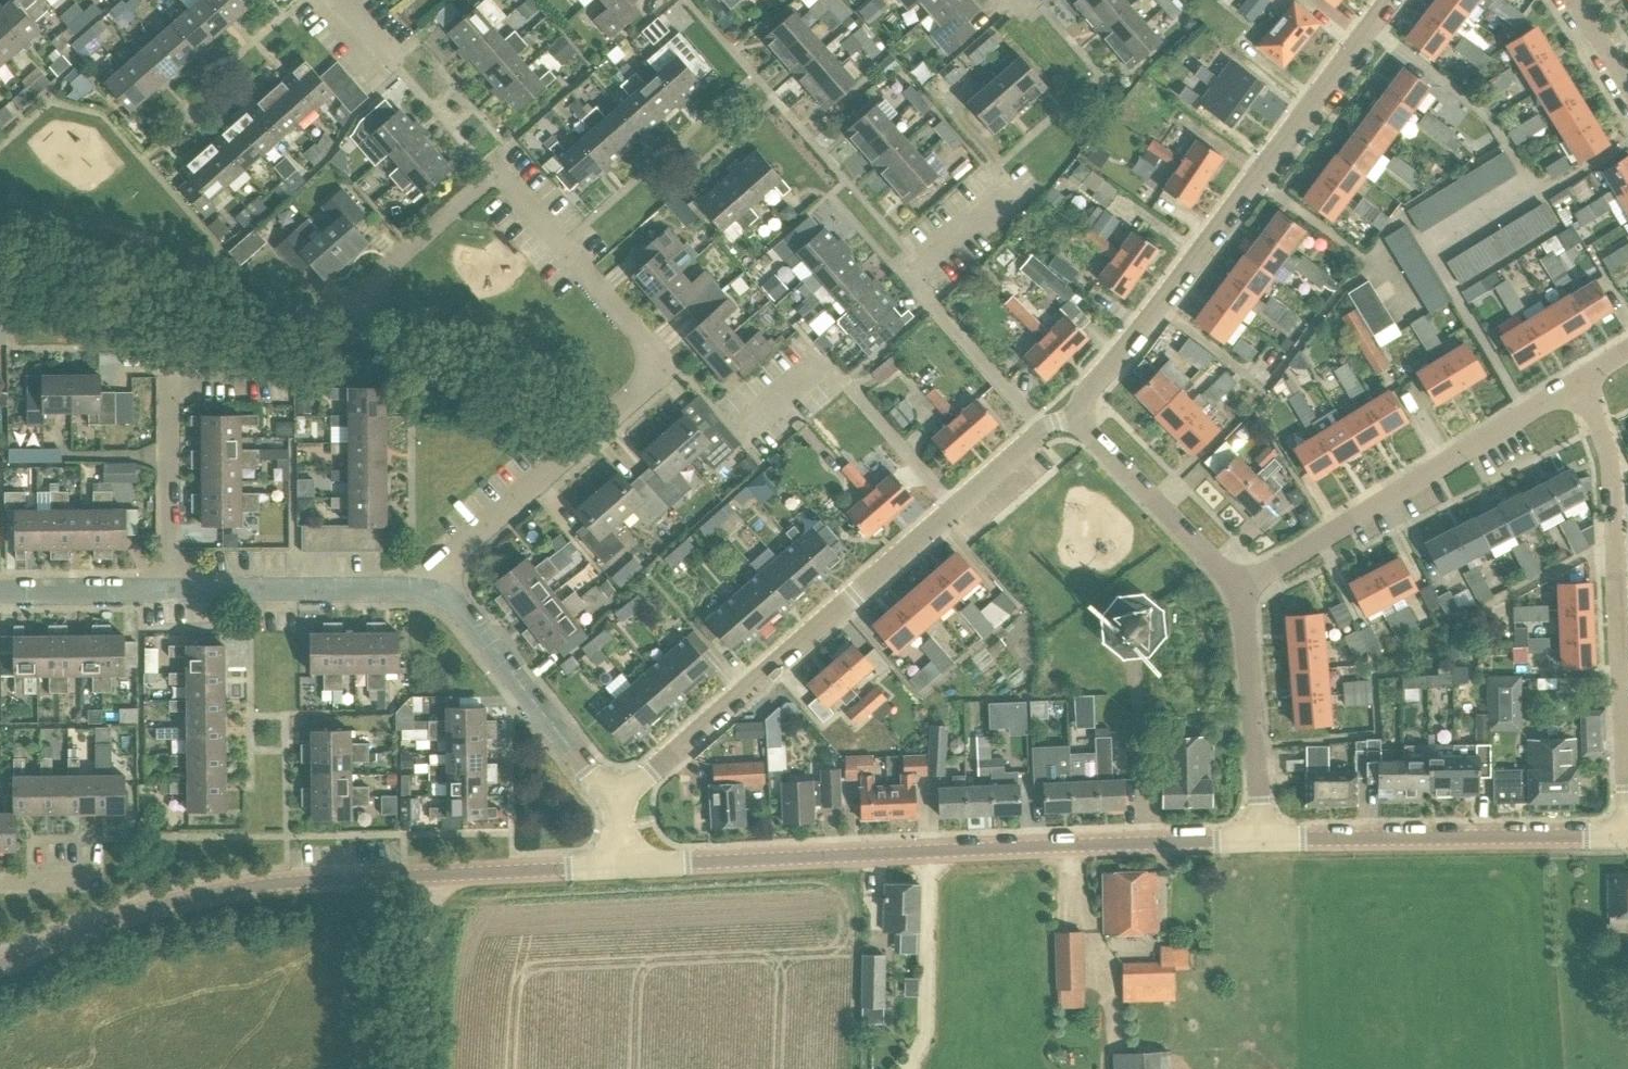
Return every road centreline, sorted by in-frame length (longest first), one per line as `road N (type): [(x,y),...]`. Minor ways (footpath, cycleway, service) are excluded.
road 1 (residential): [(429,594),(449,554),(639,391),(649,347),(493,176),(340,313)]
road 2 (tertiary): [(620,865),(1257,840)]
road 3 (tertiary): [(0,967),(197,896),(620,865)]
road 4 (residential): [(1074,415),(1394,0)]
road 5 (residential): [(616,807),(954,508)]
road 6 (residential): [(1627,789),(1607,441),(1573,385)]
road 7 (residential): [(1239,586),(1573,385)]
road 8 (tertiary): [(1257,840),(1627,834)]
road 9 (residential): [(1042,428),(917,285),(920,265),(1007,181)]
road 10 (residential): [(172,590),(168,388),(181,374),(289,373)]
road 11 (residential): [(954,508),(838,373),(815,373),(744,437)]
road 12 (residential): [(429,594),(457,608),(616,807)]
road 13 (residential): [(172,590),(429,594)]
road 14 (residential): [(1257,840),(1239,586)]
road 15 (residential): [(1239,586),(1074,415)]
road 16 (residential): [(0,591),(172,590)]

